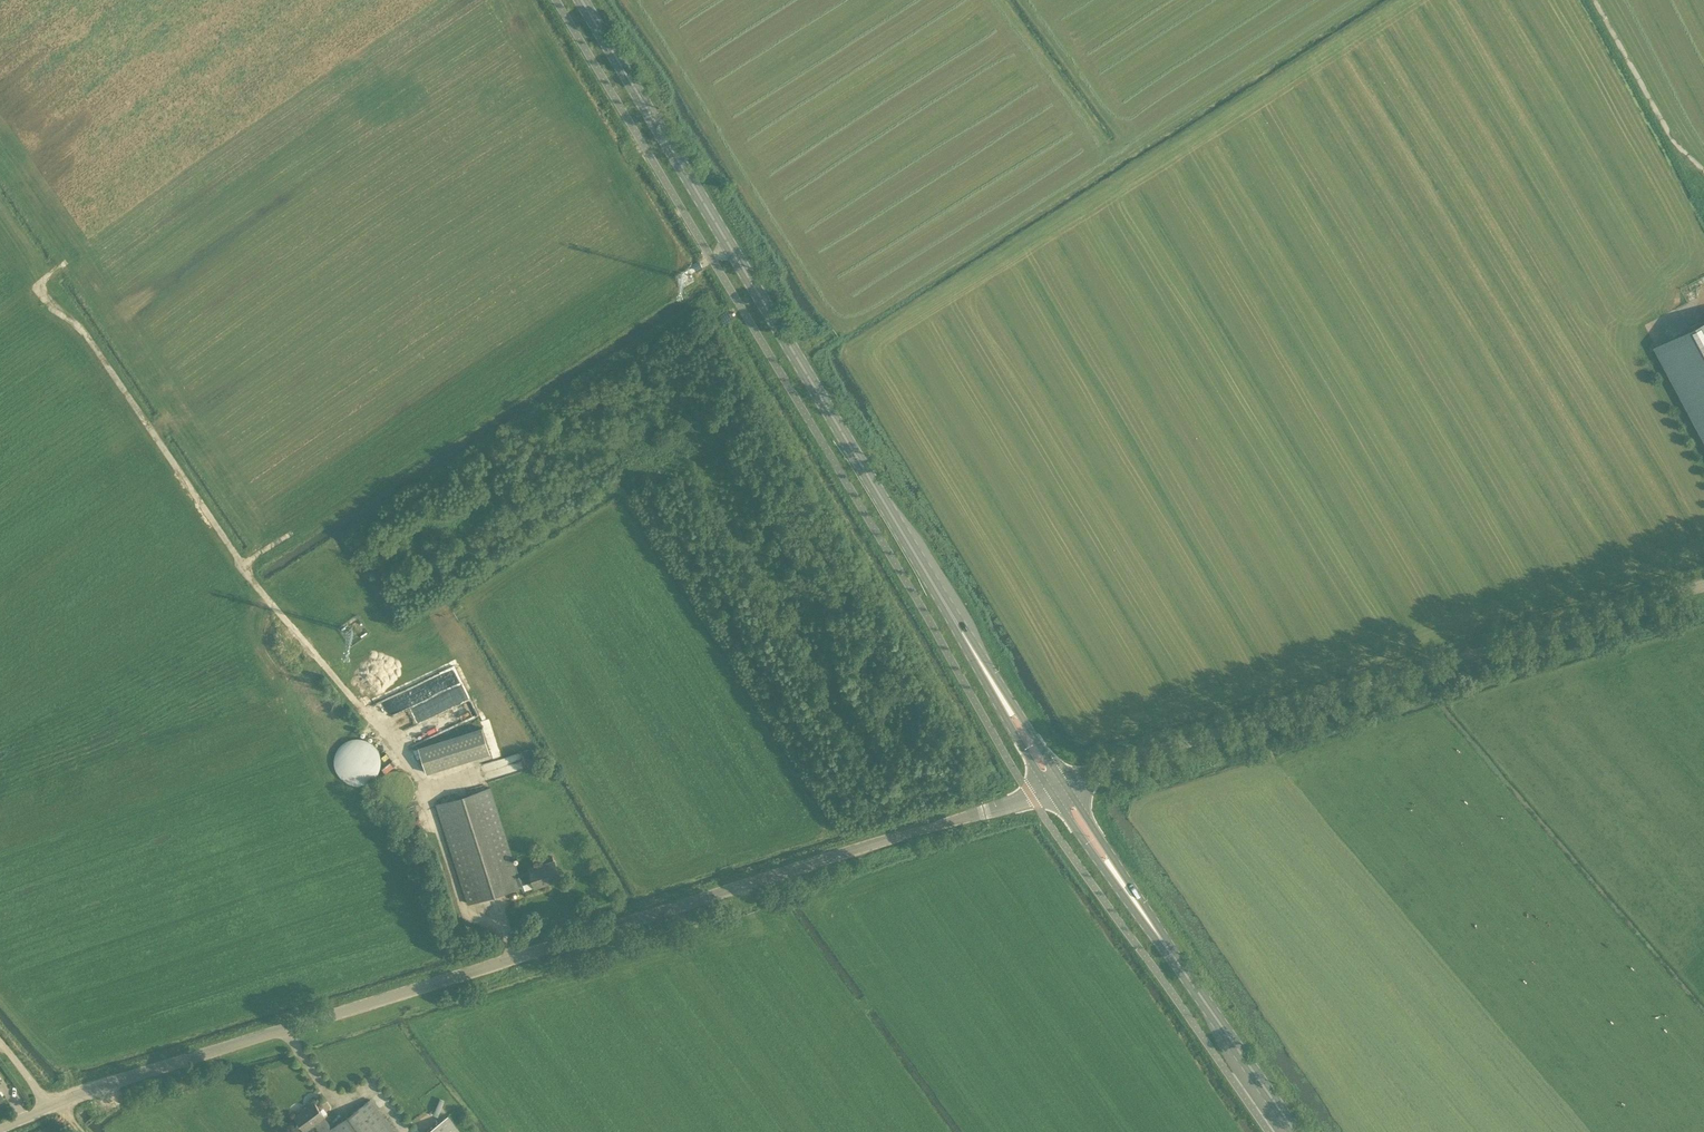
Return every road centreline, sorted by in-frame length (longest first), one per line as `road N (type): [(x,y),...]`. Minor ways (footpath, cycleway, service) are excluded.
road 1 (tertiary): [(52,1106),(985,812)]
road 2 (secondary): [(1051,778),(580,0)]
road 3 (unclassified): [(1114,767),(1703,579)]
road 4 (secondary): [(1292,1131),(1060,793)]

